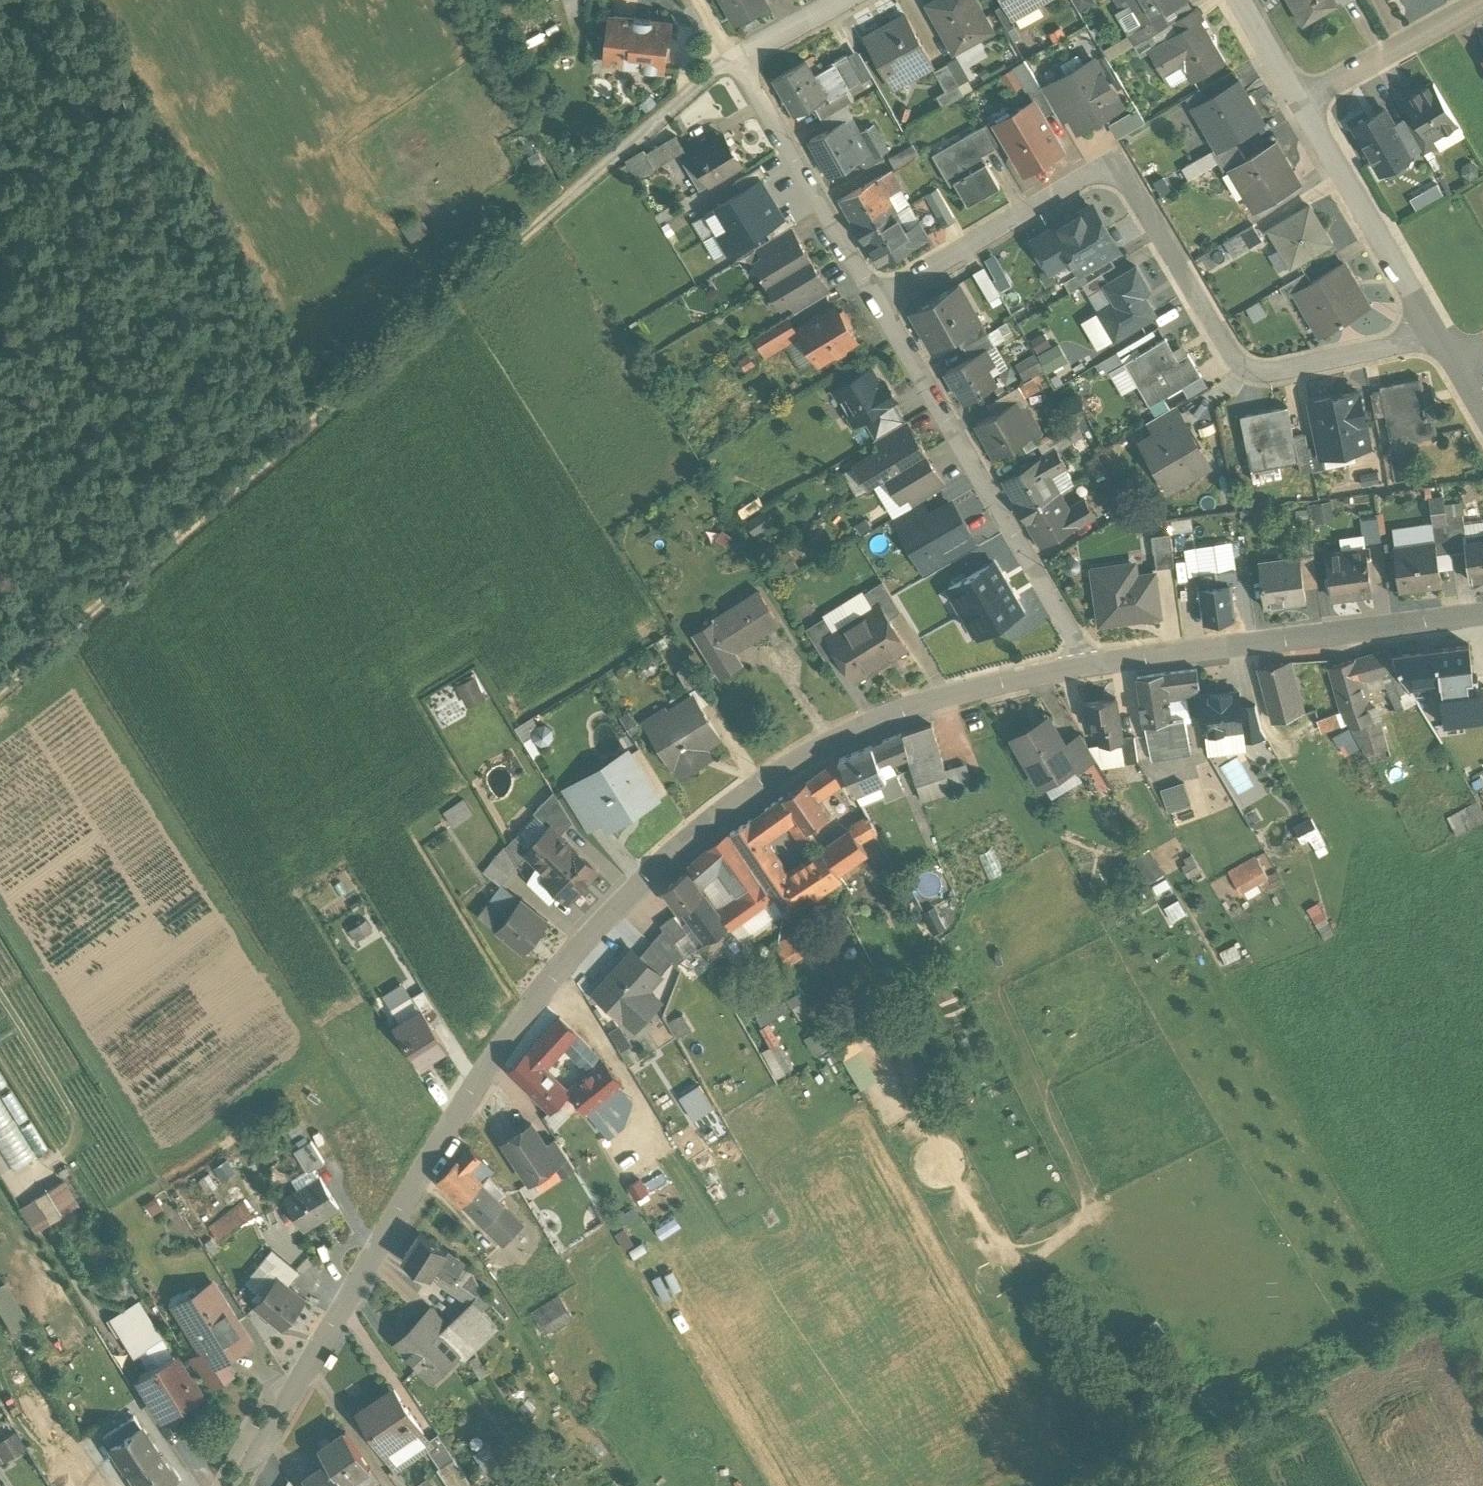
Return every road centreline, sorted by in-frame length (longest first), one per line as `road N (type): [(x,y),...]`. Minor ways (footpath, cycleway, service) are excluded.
road 1 (residential): [(247,1485),(468,1102),(557,982),(661,870),(758,796),(859,743),(966,700),(1090,678)]
road 2 (track): [(0,720),(216,538),(553,210)]
road 3 (residential): [(1445,360),(1281,398),(1264,395),(1237,371),(1135,201),(1105,183),(879,307)]
road 4 (residential): [(1090,678),(879,307)]
road 5 (residential): [(879,307),(740,66),(856,0)]
road 6 (residential): [(1090,678),(1482,626)]
road 7 (residential): [(1303,109),(1445,360)]
road 8 (residential): [(1303,109),(1482,8)]
road 9 (residential): [(1236,0),(1303,109)]

